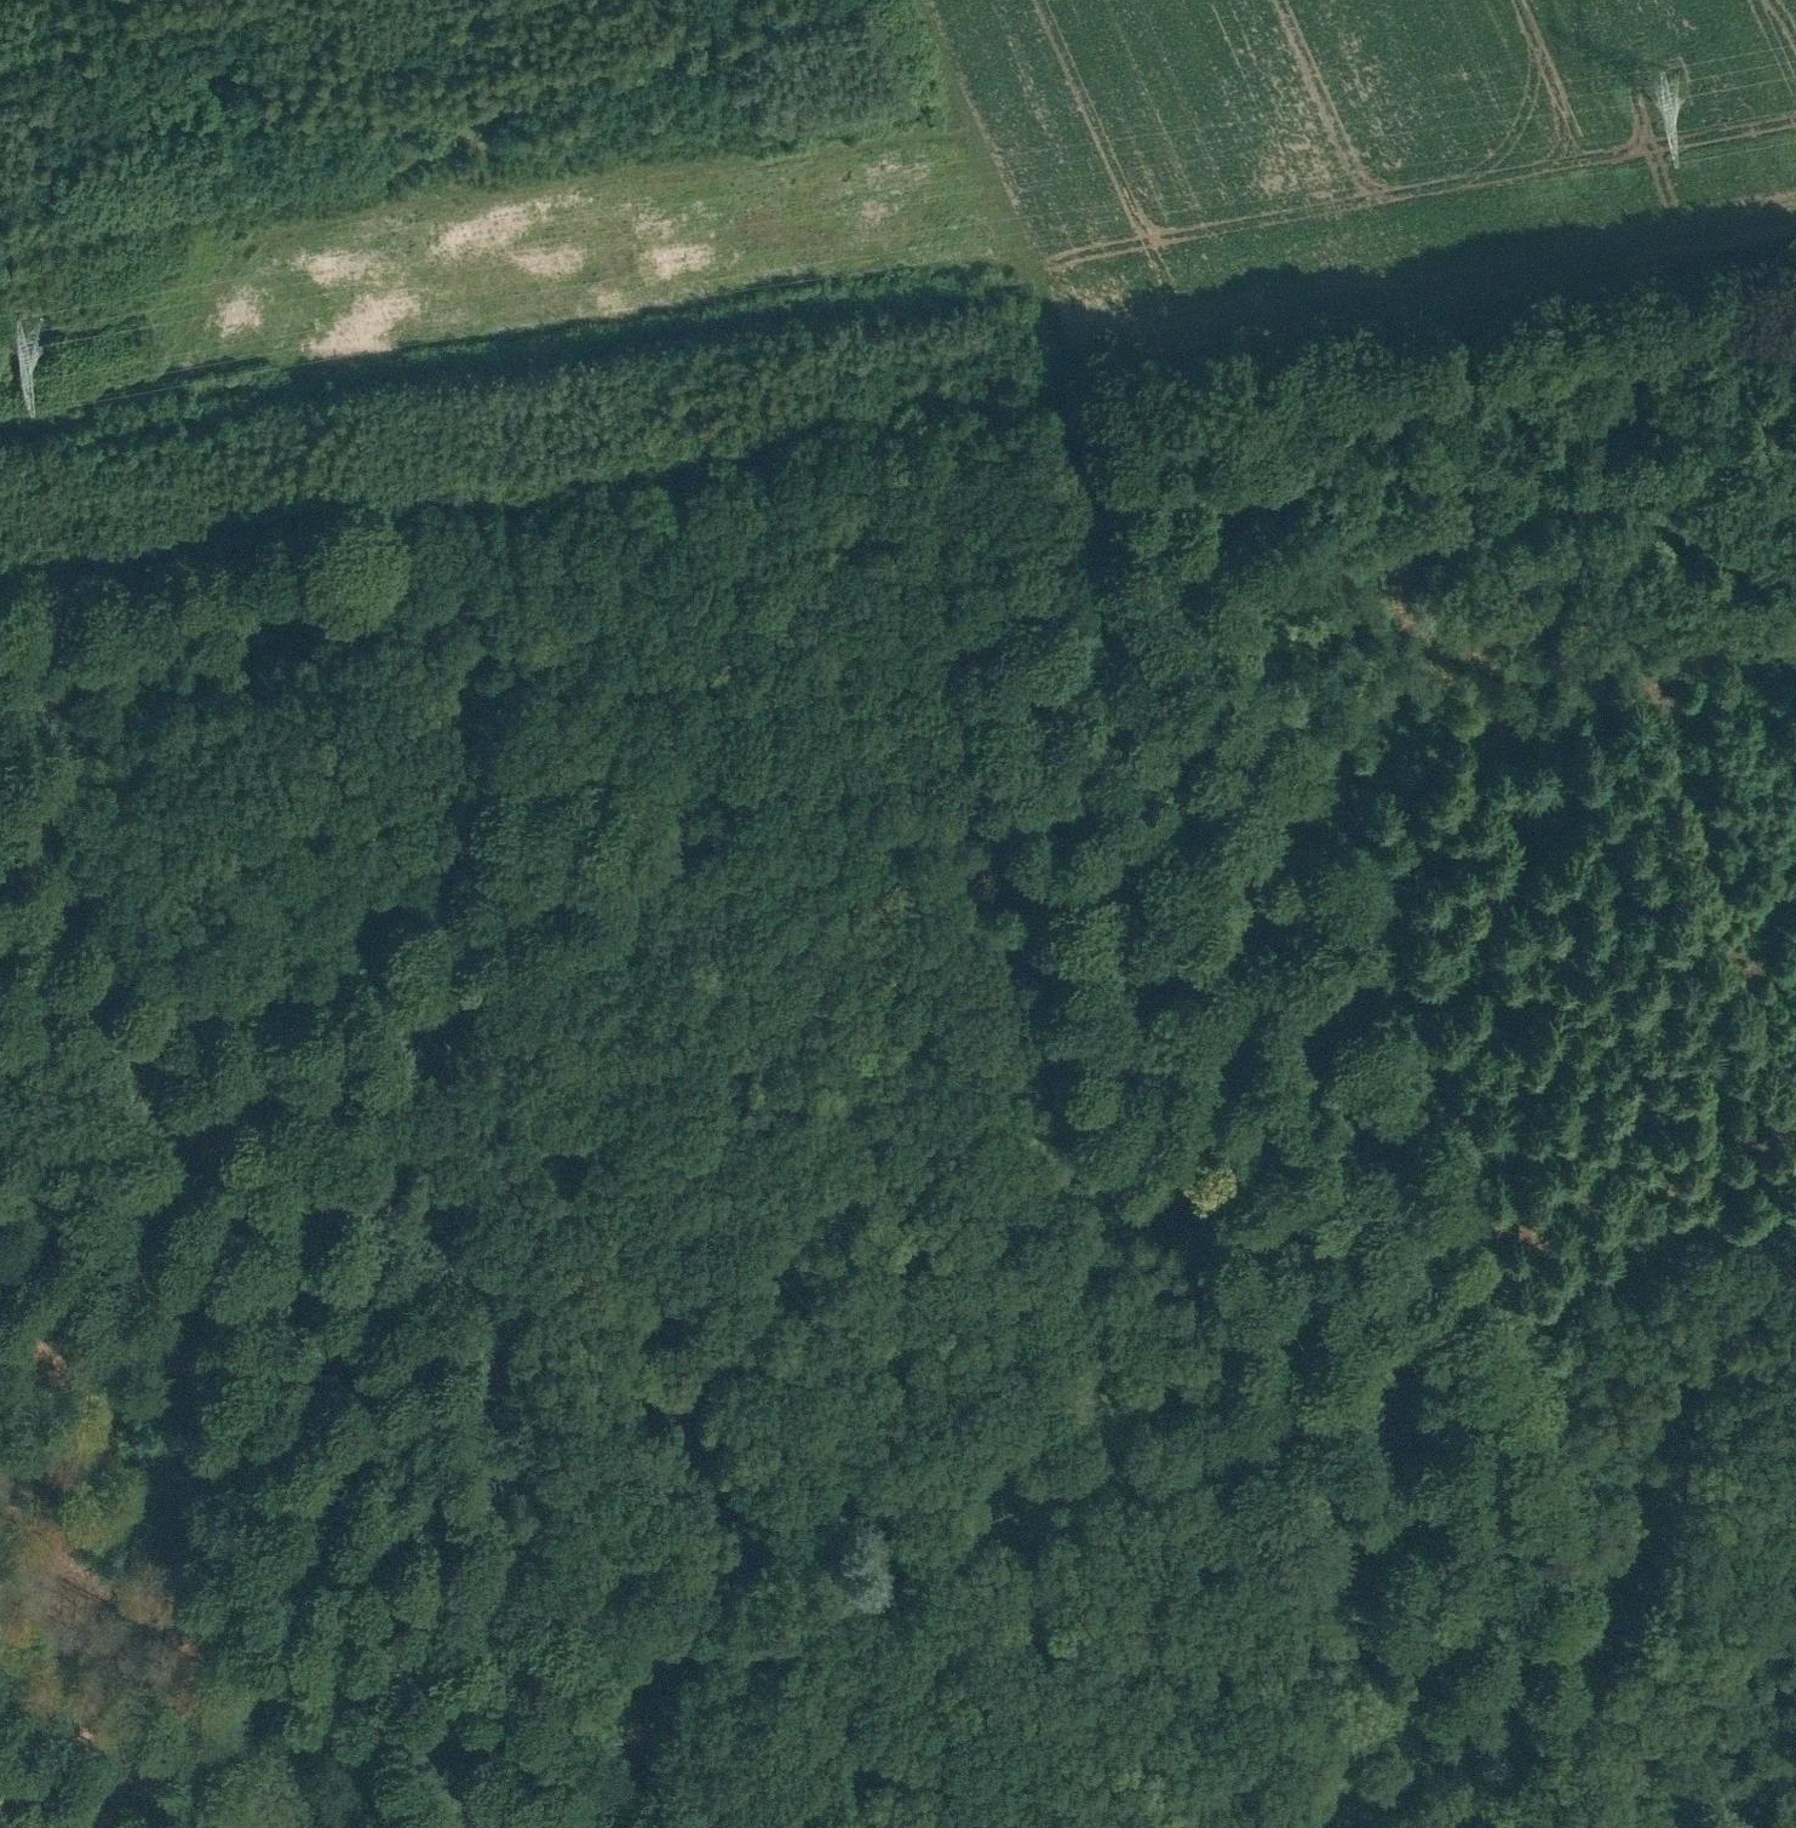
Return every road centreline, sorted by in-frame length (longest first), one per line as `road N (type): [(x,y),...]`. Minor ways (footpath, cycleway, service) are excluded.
road 1 (track): [(1510,1315),(1238,350),(0,586)]
road 2 (track): [(275,1827),(1510,1315)]
road 3 (track): [(1795,245),(1238,350)]
road 4 (track): [(1668,1827),(1510,1315)]
road 5 (track): [(1510,1315),(1795,1197)]

